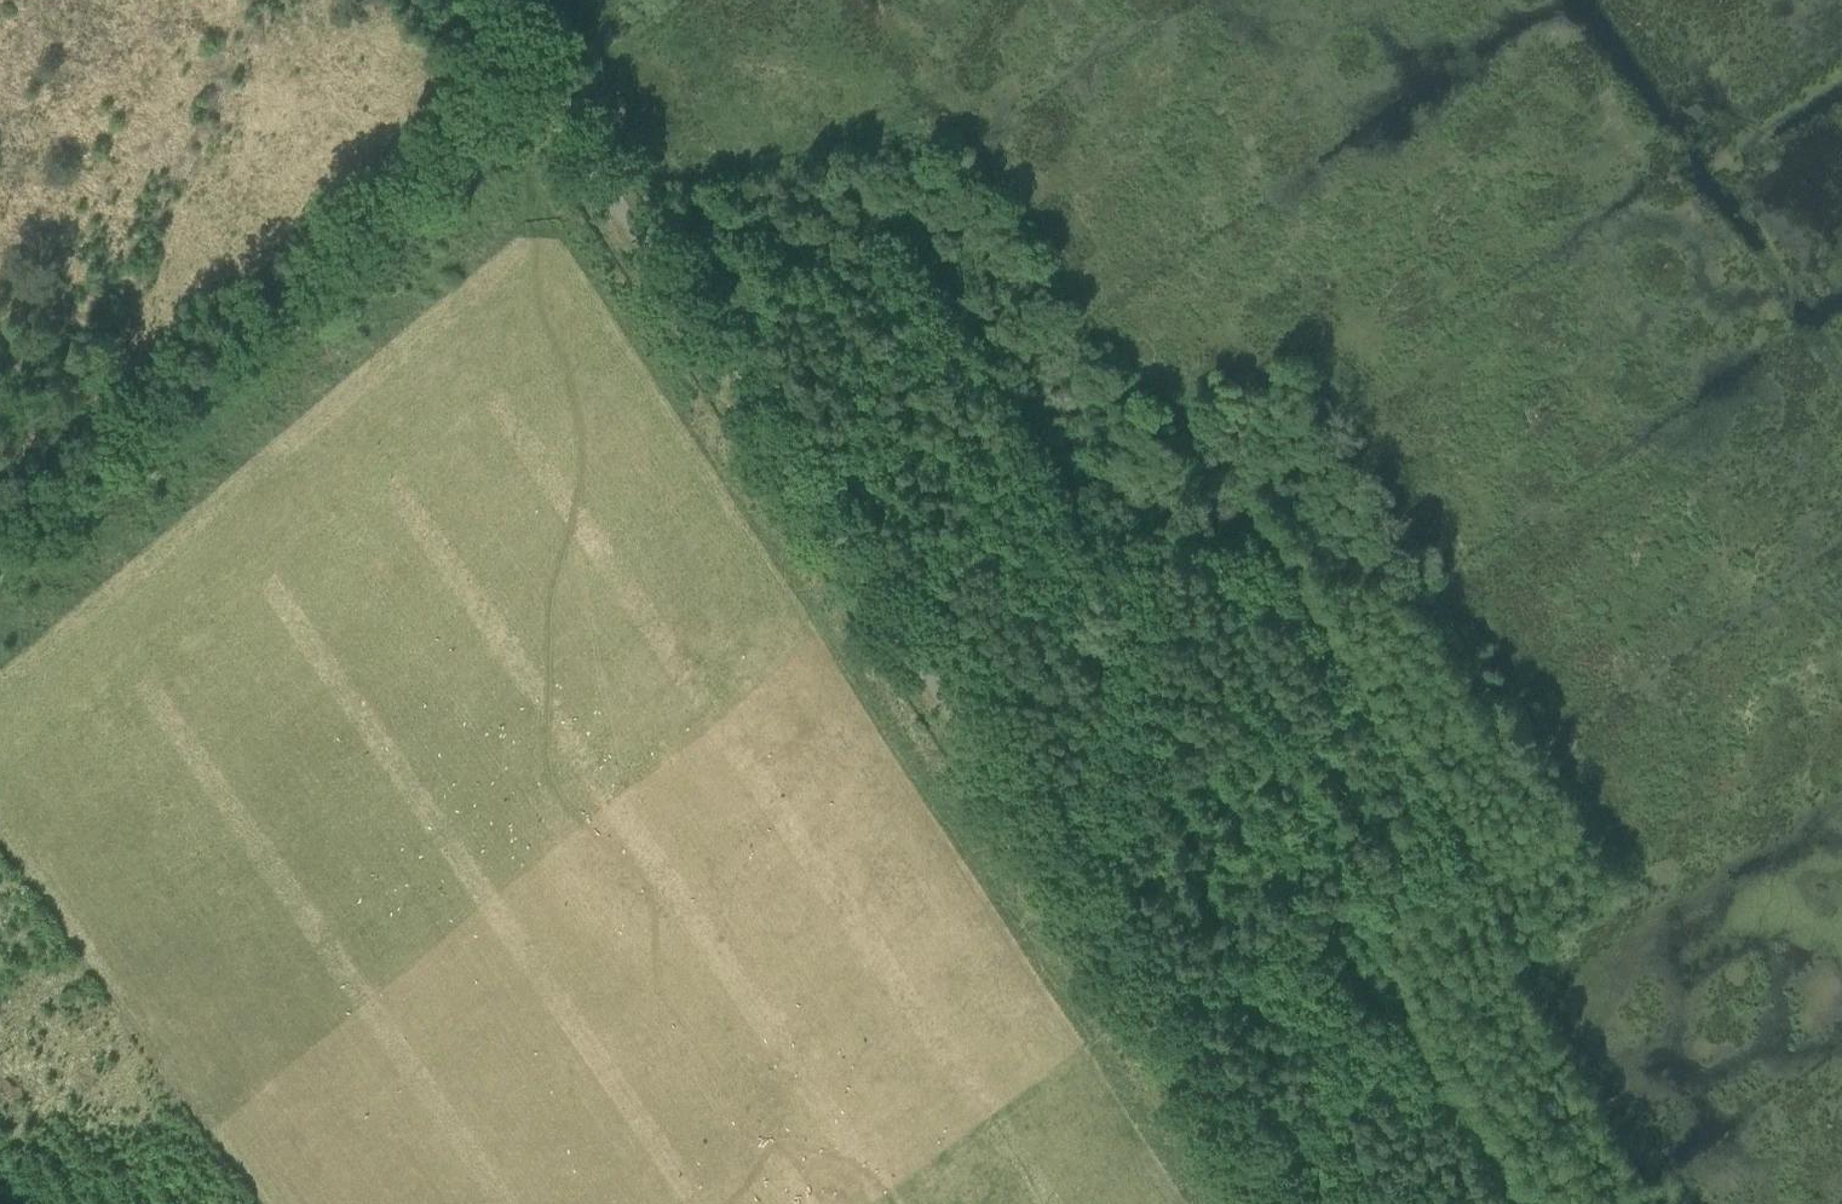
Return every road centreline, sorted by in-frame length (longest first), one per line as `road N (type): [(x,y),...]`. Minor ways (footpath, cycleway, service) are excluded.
road 1 (unclassified): [(1281,1203),(903,597),(500,0)]

